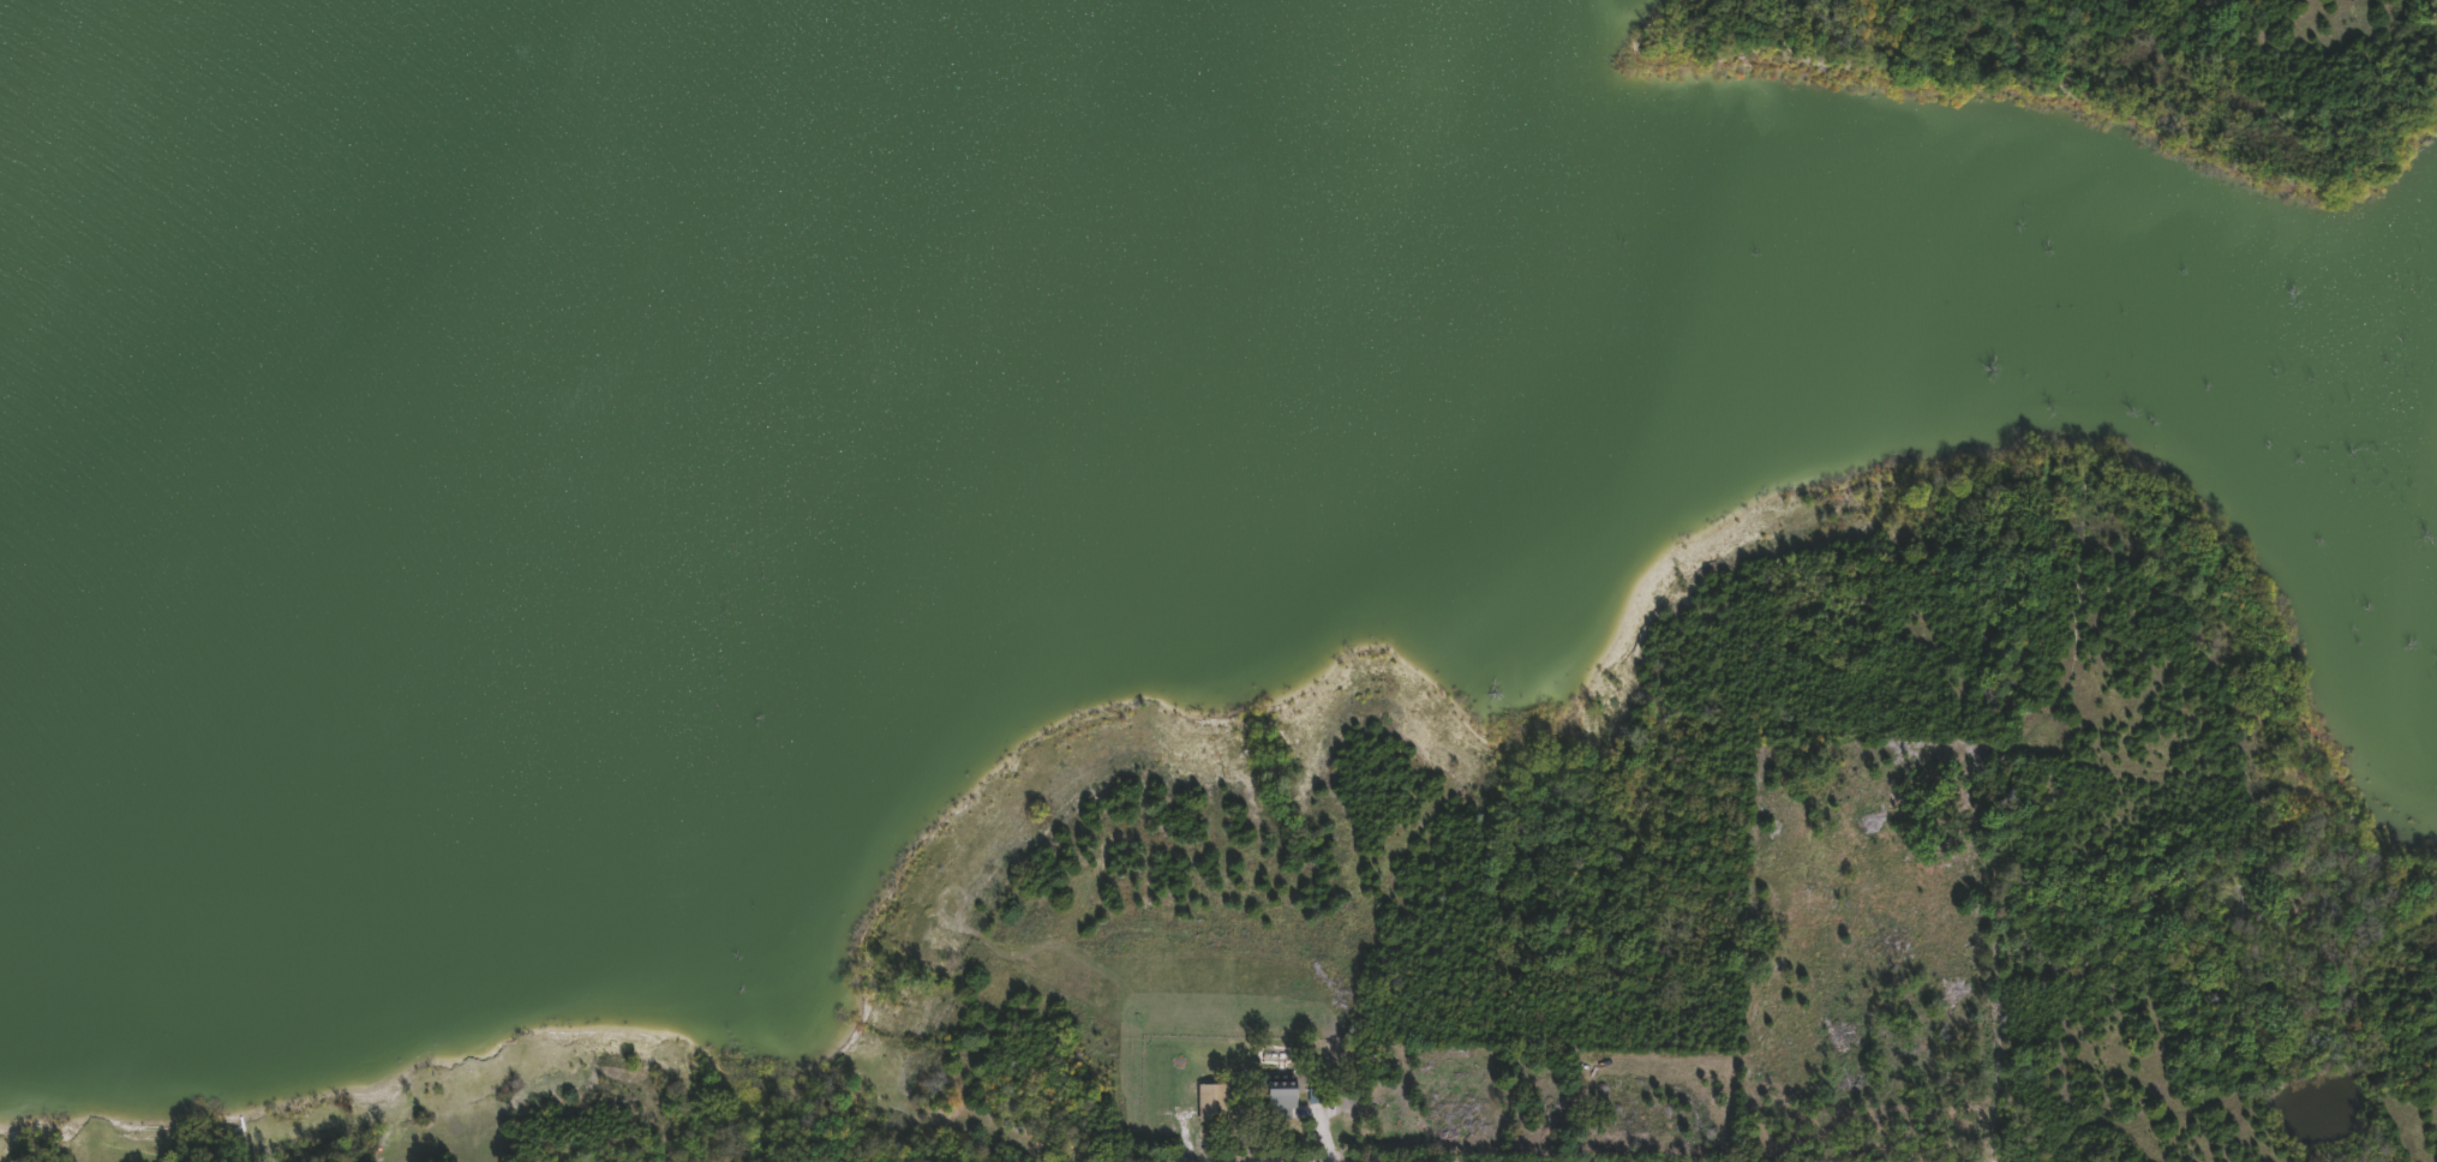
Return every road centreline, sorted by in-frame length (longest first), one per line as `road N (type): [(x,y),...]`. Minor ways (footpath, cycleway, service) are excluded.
road 1 (residential): [(2078,873),(1997,1161)]

